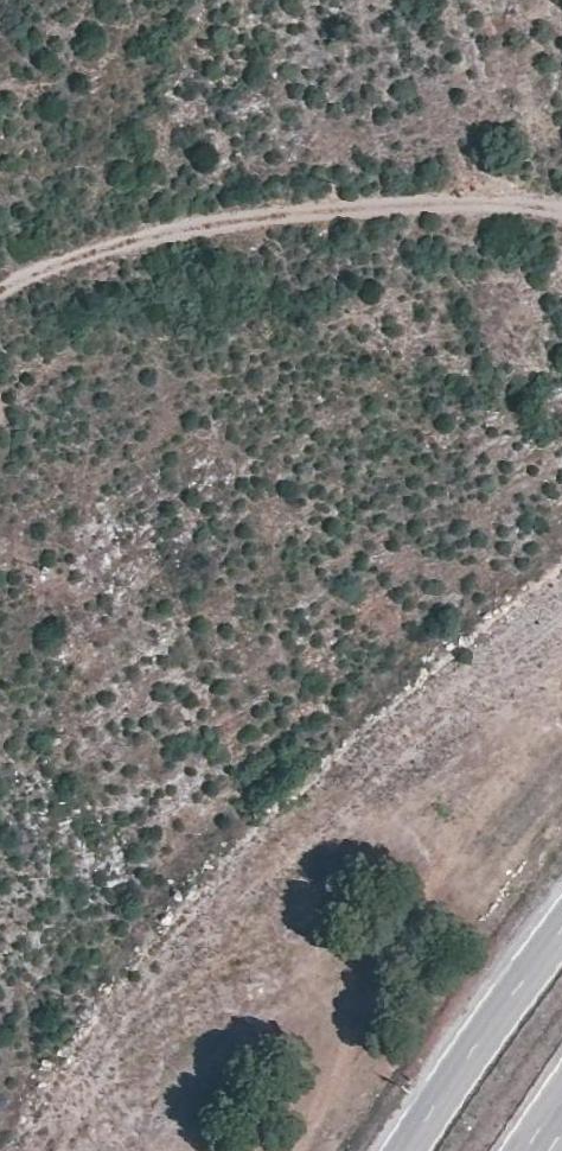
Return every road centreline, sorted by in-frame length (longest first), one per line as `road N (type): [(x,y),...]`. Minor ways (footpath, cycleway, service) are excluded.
road 1 (track): [(561,216),(419,208),(252,218),(145,242),(0,292)]
road 2 (primary): [(561,921),(395,1150)]

